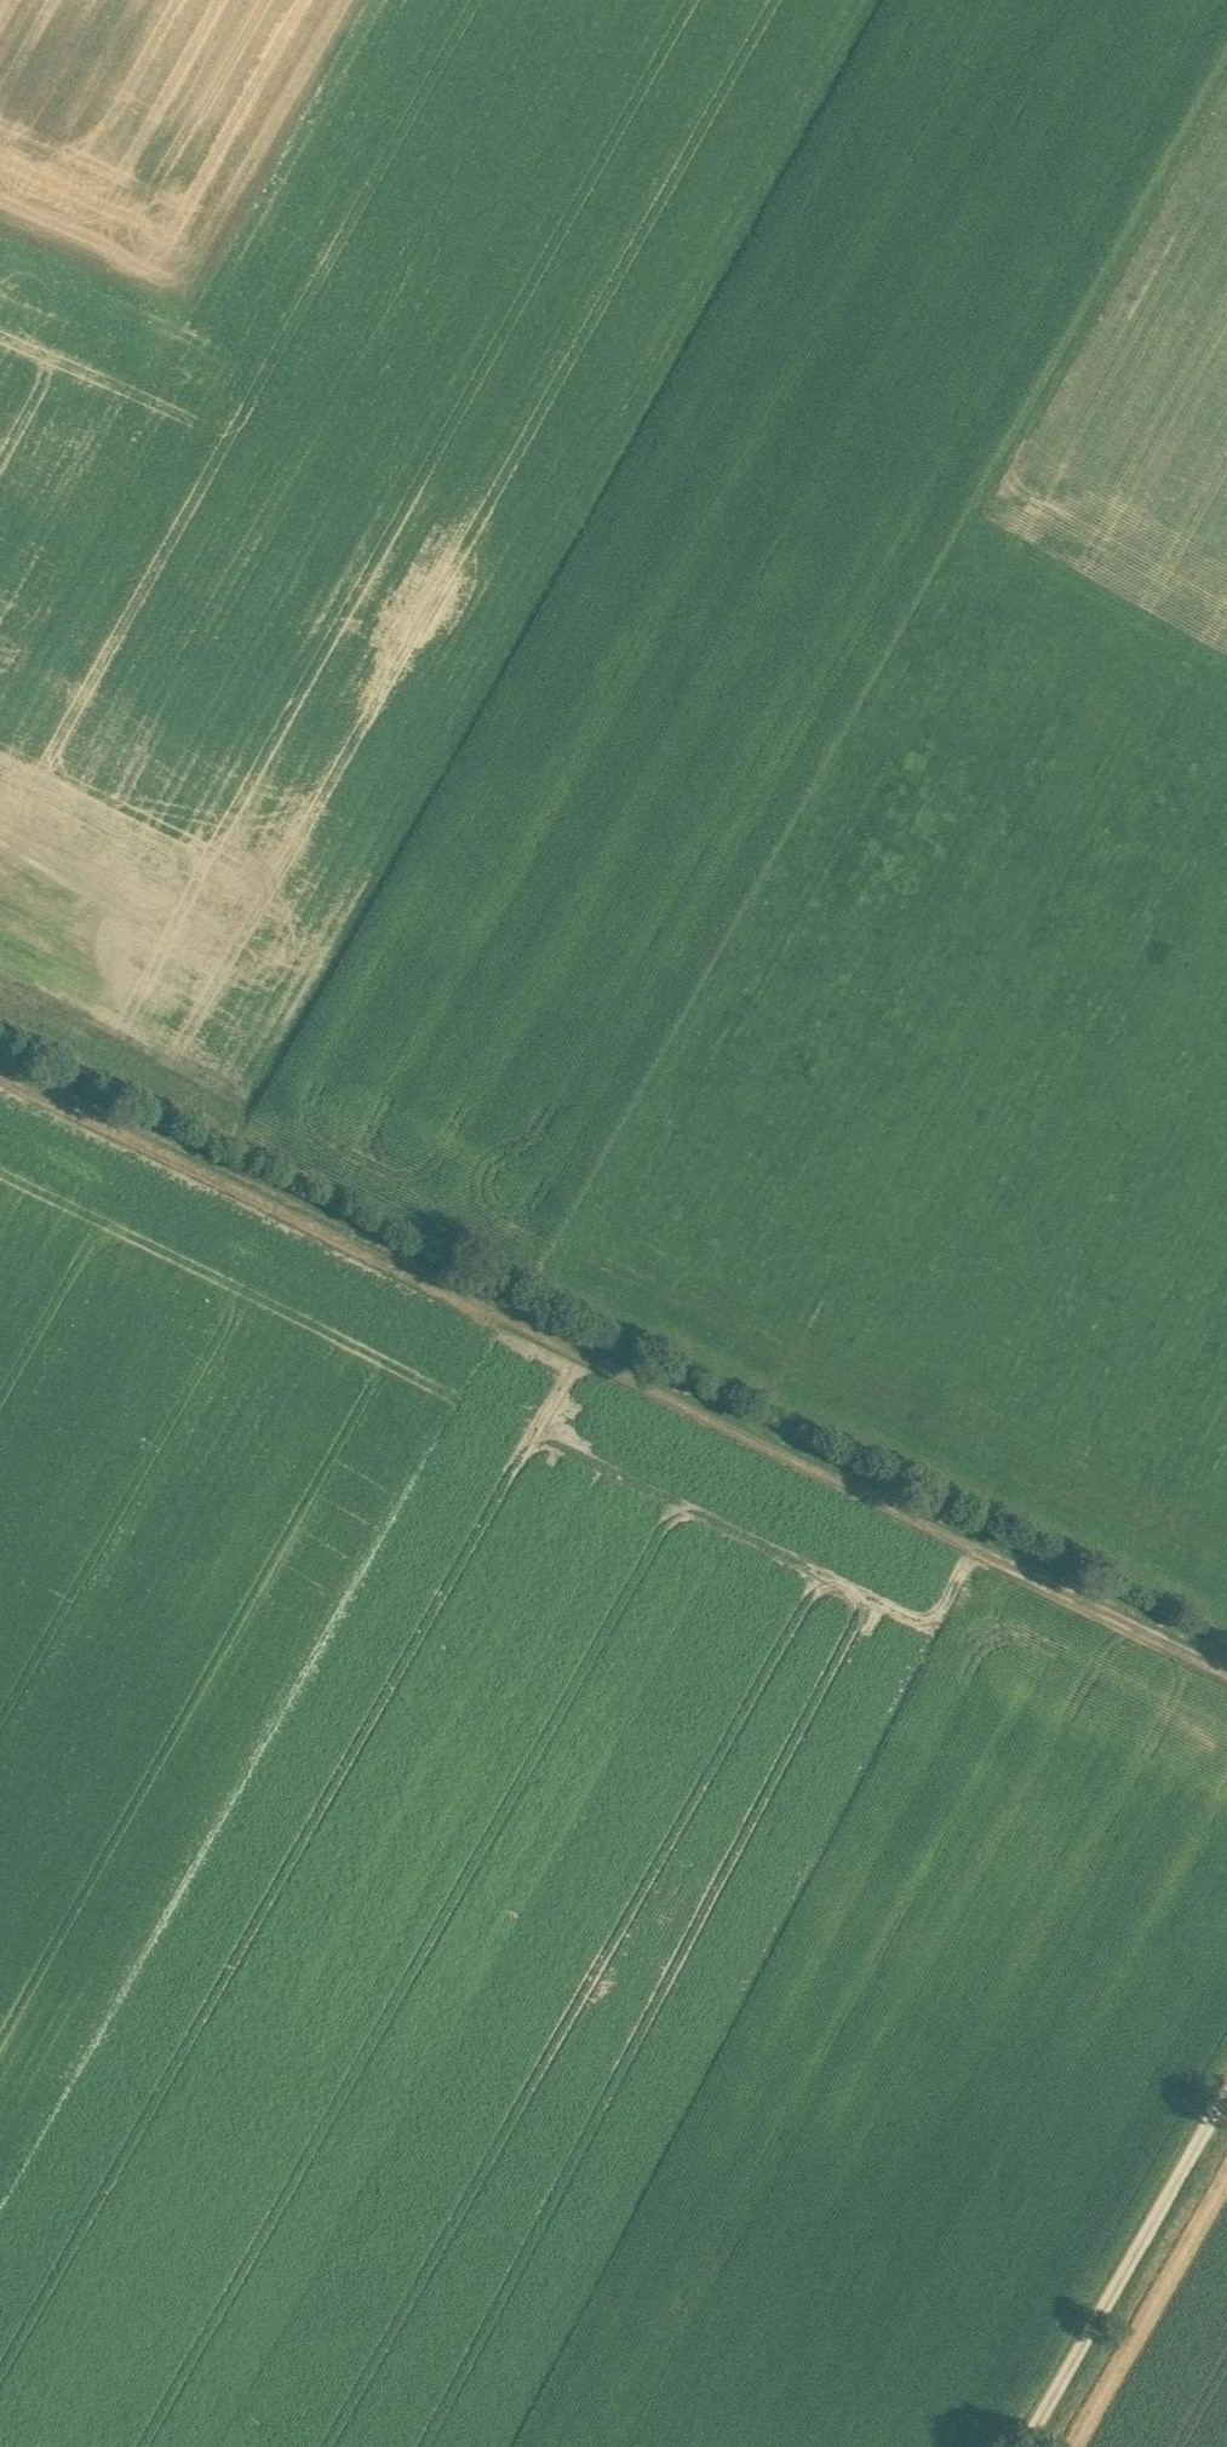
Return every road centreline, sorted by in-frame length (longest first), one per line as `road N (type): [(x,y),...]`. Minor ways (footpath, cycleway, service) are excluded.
road 1 (track): [(1226,1665),(482,1296),(0,1072)]
road 2 (track): [(1226,2107),(1032,2446)]

